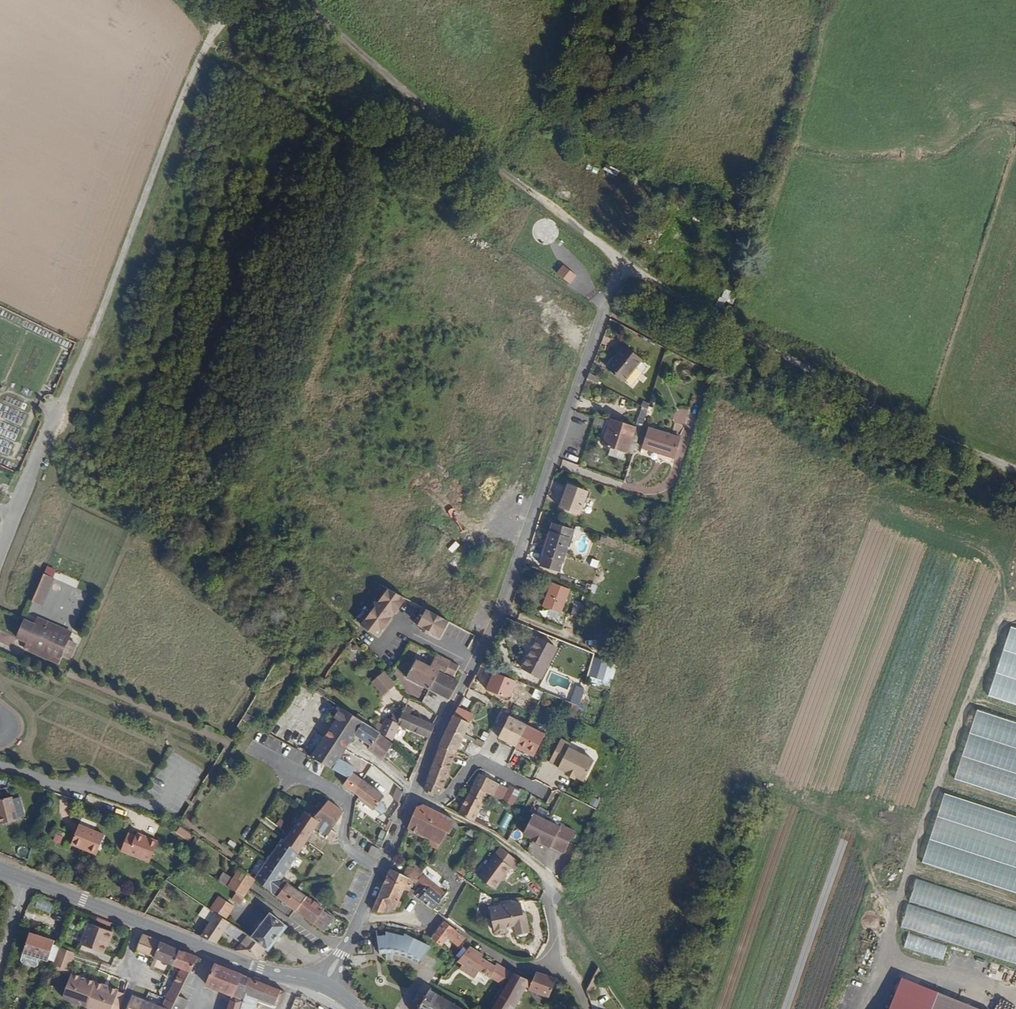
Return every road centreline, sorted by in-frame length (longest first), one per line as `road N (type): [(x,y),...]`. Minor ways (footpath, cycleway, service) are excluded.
road 1 (residential): [(624,260),(502,611),(448,709),(383,869)]
road 2 (residential): [(660,1008),(661,992),(631,925),(630,895),(688,776),(696,712),(724,660),(738,537),(762,530),(795,546)]
road 3 (track): [(298,0),(533,196),(725,322)]
road 4 (track): [(88,346),(201,56),(237,0)]
road 5 (track): [(1015,473),(725,322)]
road 6 (secondary): [(28,880),(216,954)]
road 7 (residential): [(252,749),(346,799),(346,846),(383,869)]
road 8 (unclassified): [(6,525),(88,346)]
road 9 (residential): [(383,869),(326,985)]

